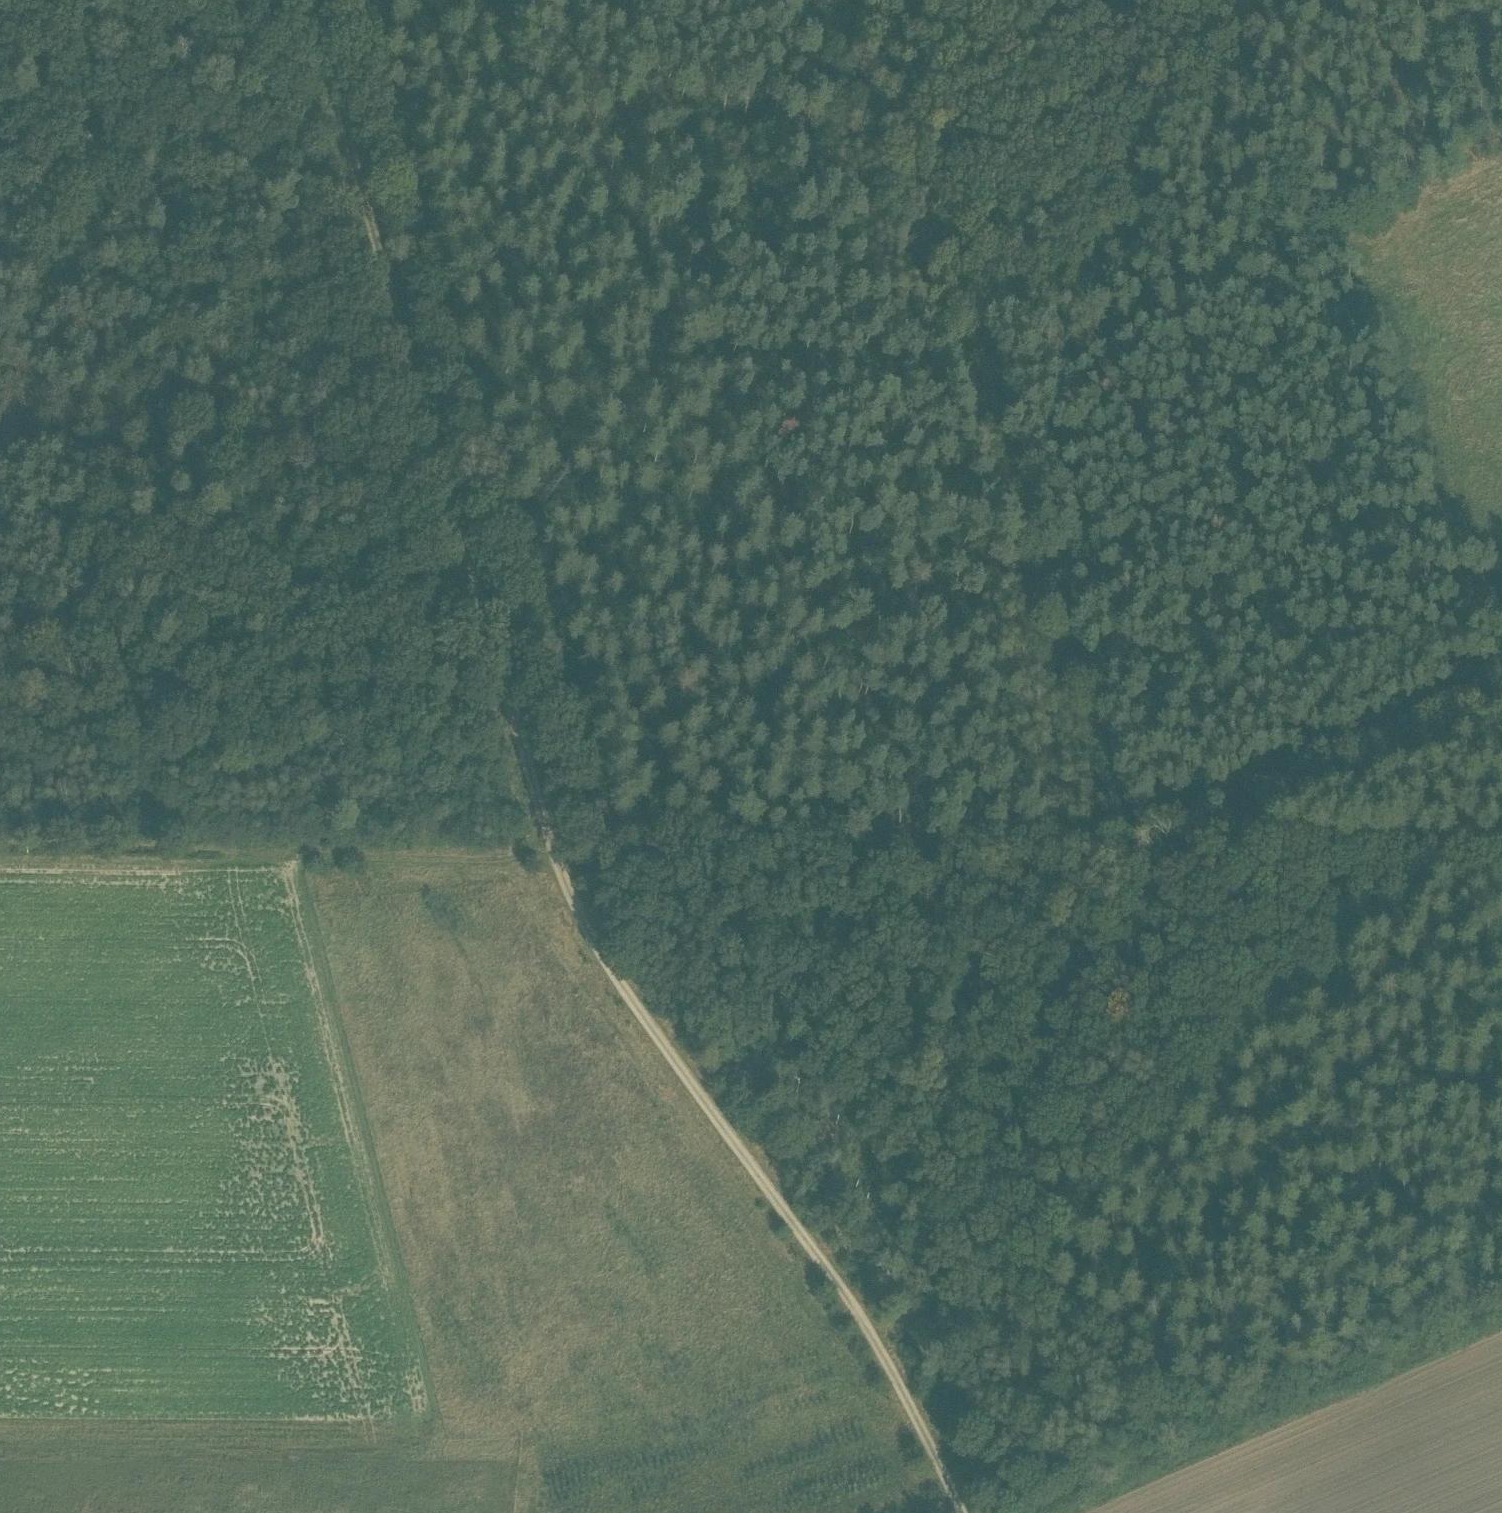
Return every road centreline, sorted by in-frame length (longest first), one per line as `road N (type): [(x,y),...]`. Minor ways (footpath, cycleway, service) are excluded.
road 1 (track): [(314,0),(557,854),(613,971),(868,1333),(964,1512)]
road 2 (track): [(557,854),(0,843)]

